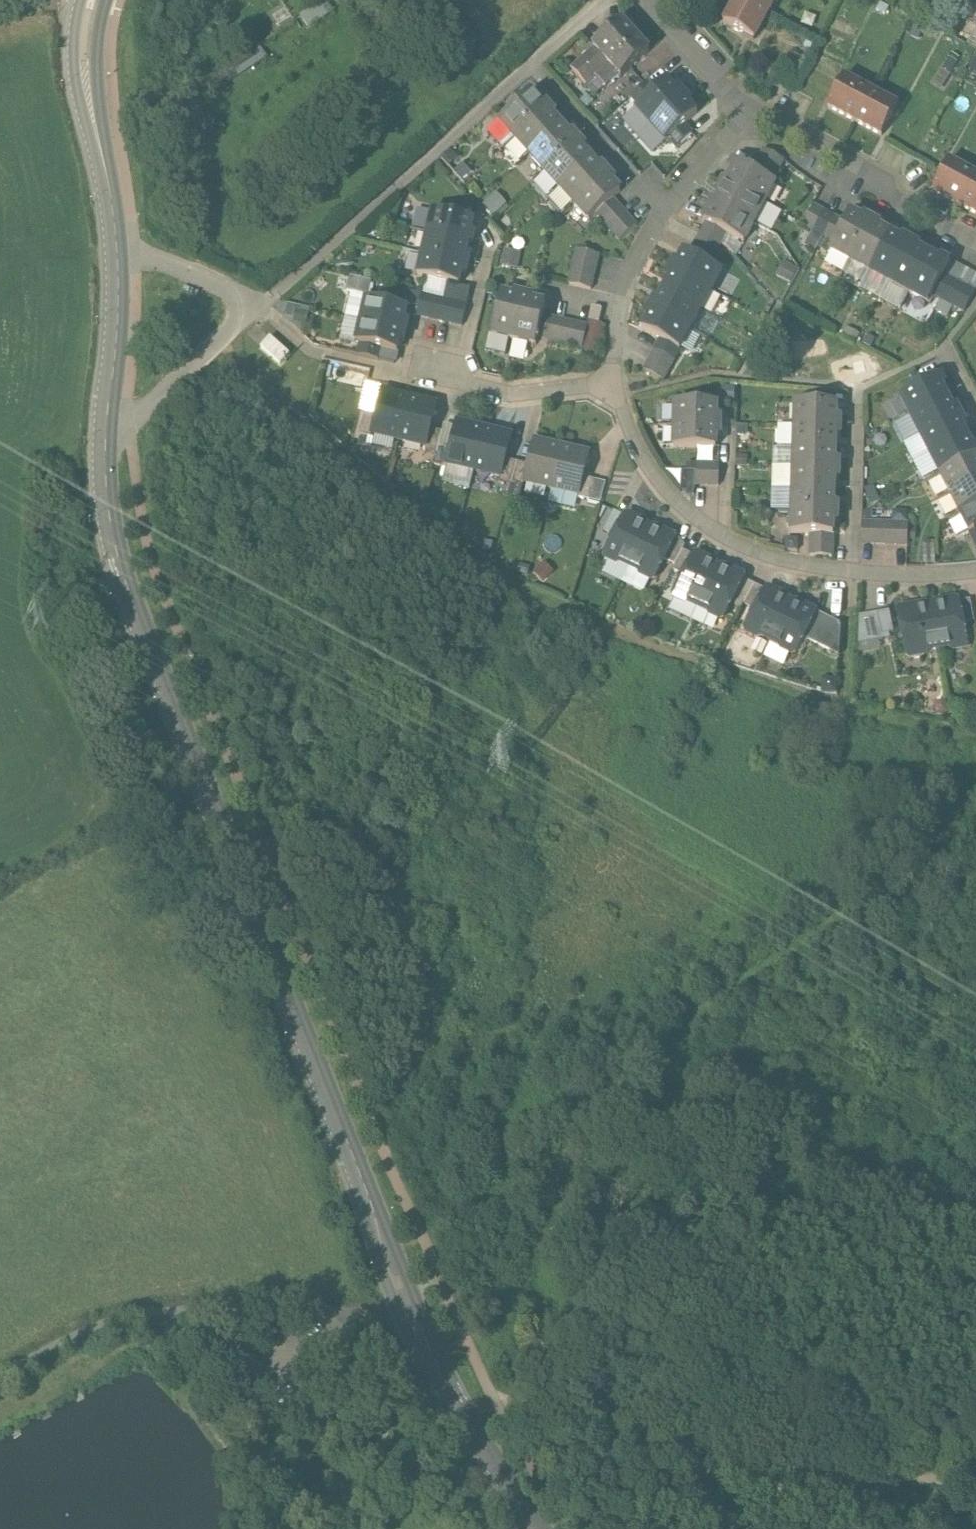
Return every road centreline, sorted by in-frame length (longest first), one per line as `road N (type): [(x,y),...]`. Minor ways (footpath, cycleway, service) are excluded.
road 1 (tertiary): [(91,0),(85,69),(117,248),(105,447),(118,556),(405,1300),(459,1408),(537,1528)]
road 2 (track): [(360,1316),(274,1301),(160,1305),(67,1331),(0,1364)]
road 3 (track): [(117,248),(227,290),(245,306),(223,342),(105,447)]
road 4 (residential): [(975,244),(822,163),(744,109)]
road 5 (residential): [(614,377),(639,446),(674,501),(726,545)]
road 6 (residential): [(661,207),(528,68)]
road 7 (residential): [(853,575),(857,388)]
road 8 (residential): [(459,384),(509,394),(614,377)]
road 9 (residential): [(459,384),(488,242)]
road 10 (residential): [(744,109),(649,0)]
road 11 (residential): [(853,575),(845,712)]
road 12 (residential): [(726,545),(795,568),(853,575)]
road 13 (residential): [(744,109),(661,207)]
road 14 (residential): [(853,575),(975,572)]

